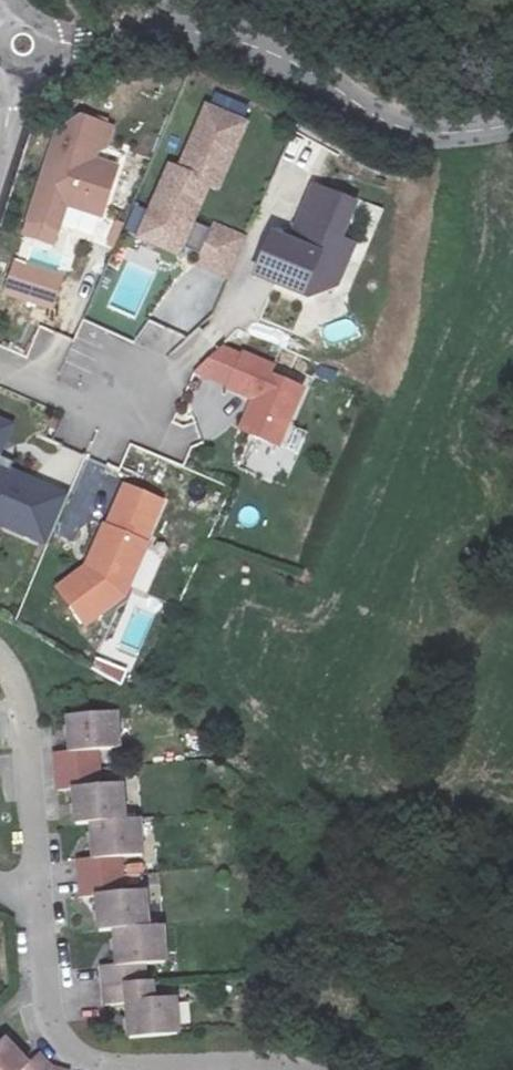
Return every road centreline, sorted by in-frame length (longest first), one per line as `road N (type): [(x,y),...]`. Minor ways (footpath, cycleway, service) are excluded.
road 1 (unclassified): [(512,129),(402,147),(244,62),(156,50),(14,48)]
road 2 (residential): [(33,901),(14,692),(0,670)]
road 3 (residential): [(108,1069),(70,1062),(43,1002),(33,901)]

